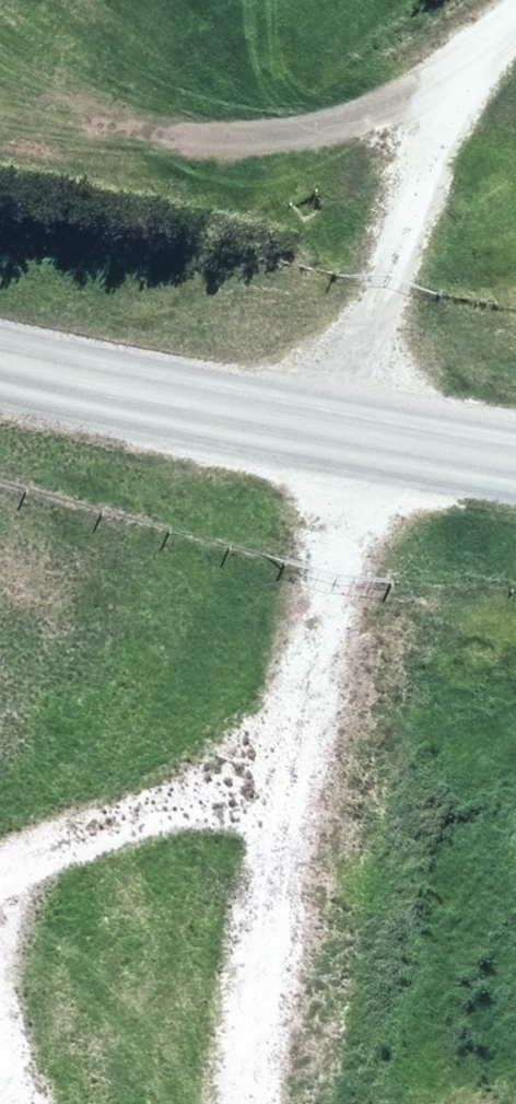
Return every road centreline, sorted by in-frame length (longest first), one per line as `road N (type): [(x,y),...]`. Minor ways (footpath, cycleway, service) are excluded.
road 1 (track): [(383,449),(279,1103)]
road 2 (unclassified): [(0,360),(515,475)]
road 3 (track): [(214,409),(134,666),(0,875)]

